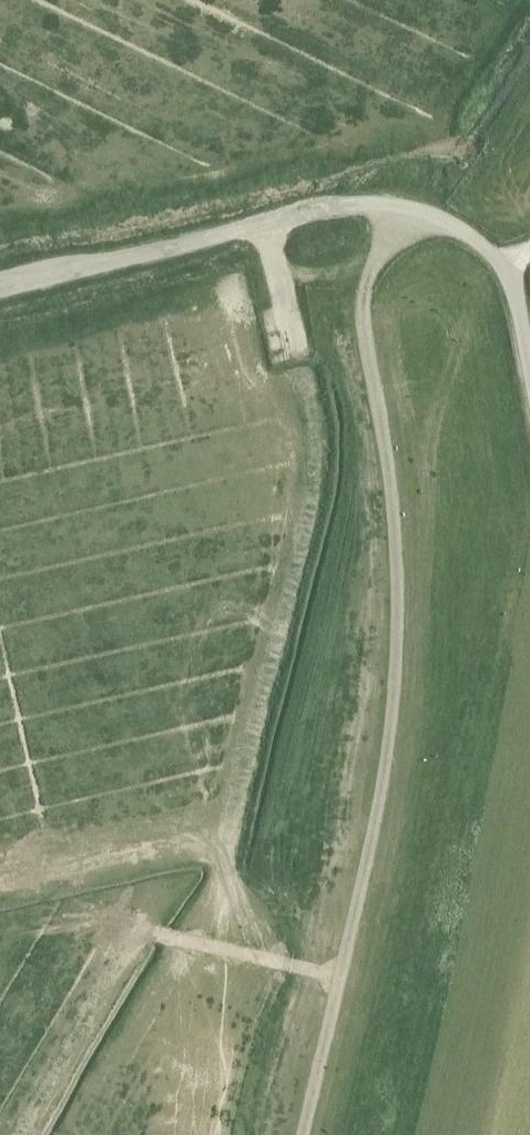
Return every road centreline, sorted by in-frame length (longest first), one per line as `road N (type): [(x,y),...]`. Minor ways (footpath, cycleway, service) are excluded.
road 1 (track): [(306,1134),(394,731),(398,515),(366,309),(403,206)]
road 2 (track): [(529,367),(516,294),(494,254),(462,228),(403,206),(329,209),(0,291)]
road 3 (track): [(344,976),(164,936)]
road 4 (track): [(268,224),(291,342)]

